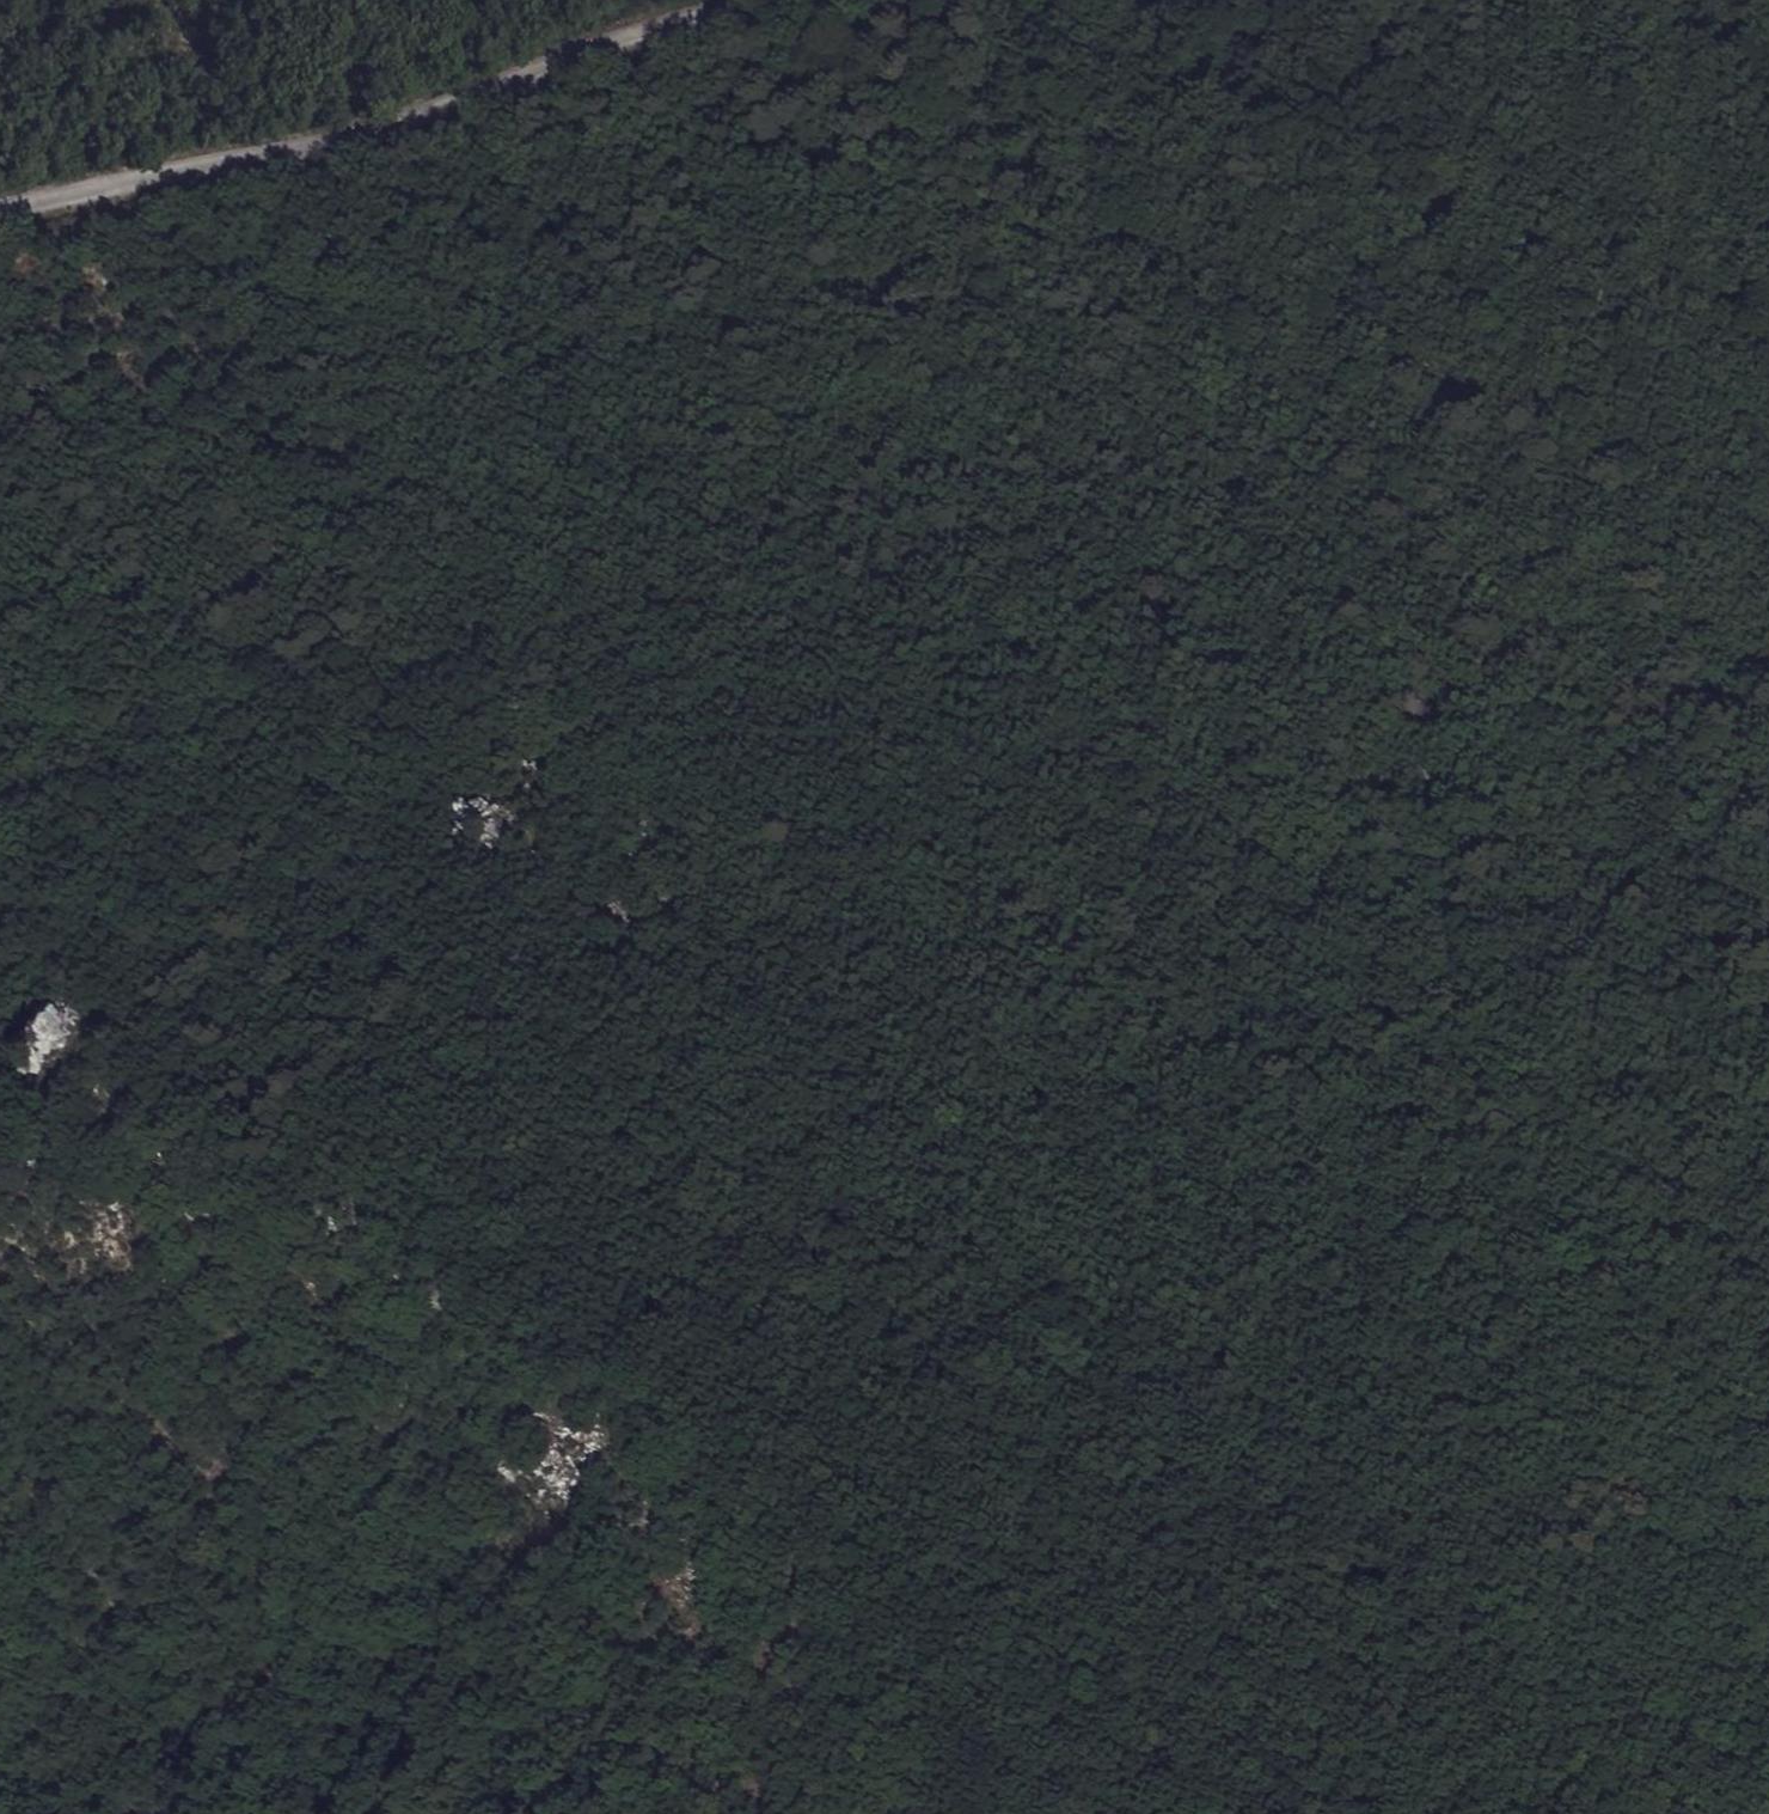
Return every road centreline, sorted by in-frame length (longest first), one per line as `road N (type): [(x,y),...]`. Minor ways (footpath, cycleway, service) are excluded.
road 1 (unclassified): [(0,215),(363,136),(595,50),(770,0)]

